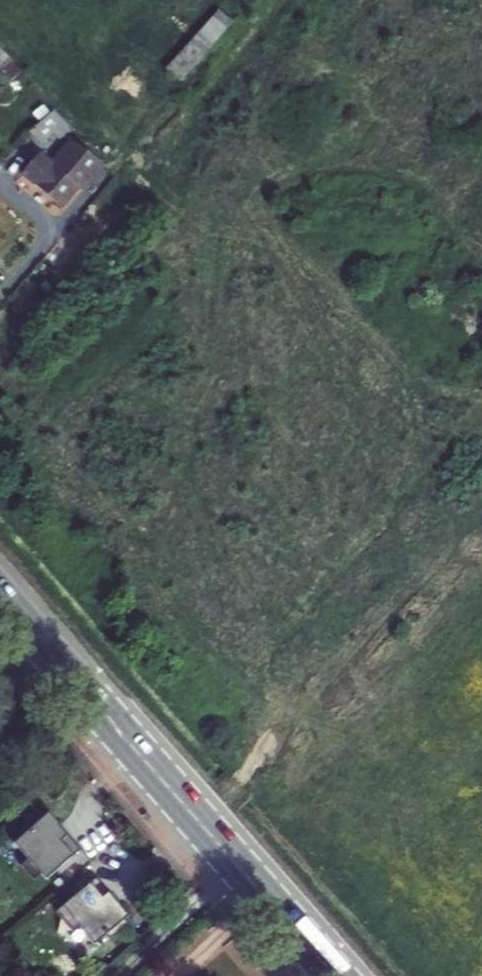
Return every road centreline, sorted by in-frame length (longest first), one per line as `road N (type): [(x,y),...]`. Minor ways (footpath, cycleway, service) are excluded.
road 1 (primary): [(333,975),(0,598)]

